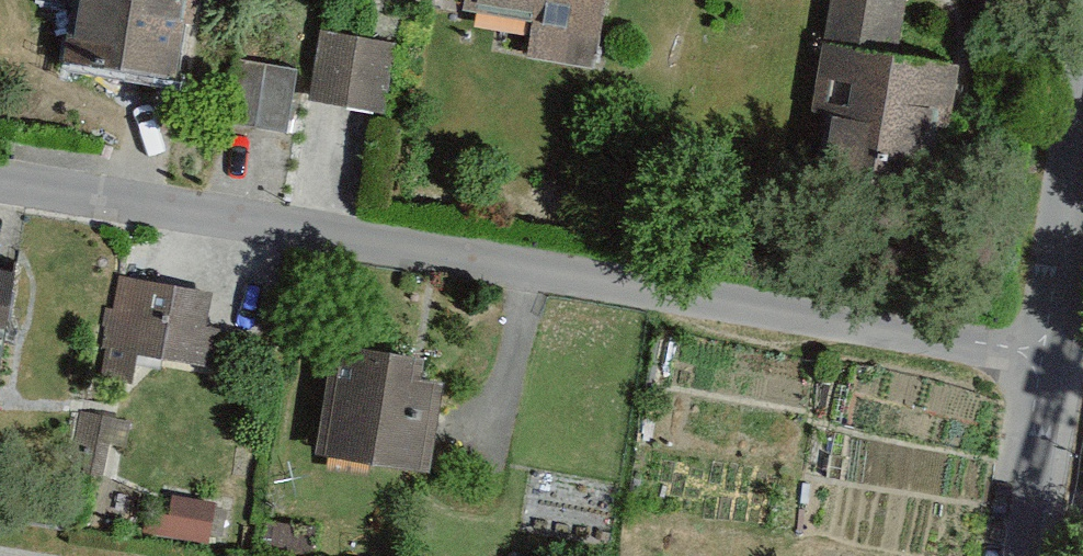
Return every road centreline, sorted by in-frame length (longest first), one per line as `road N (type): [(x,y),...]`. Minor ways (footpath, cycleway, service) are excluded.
road 1 (residential): [(1043,352),(0,197)]
road 2 (residential): [(1043,352),(1082,107)]
road 3 (residential): [(1009,555),(1043,352)]

